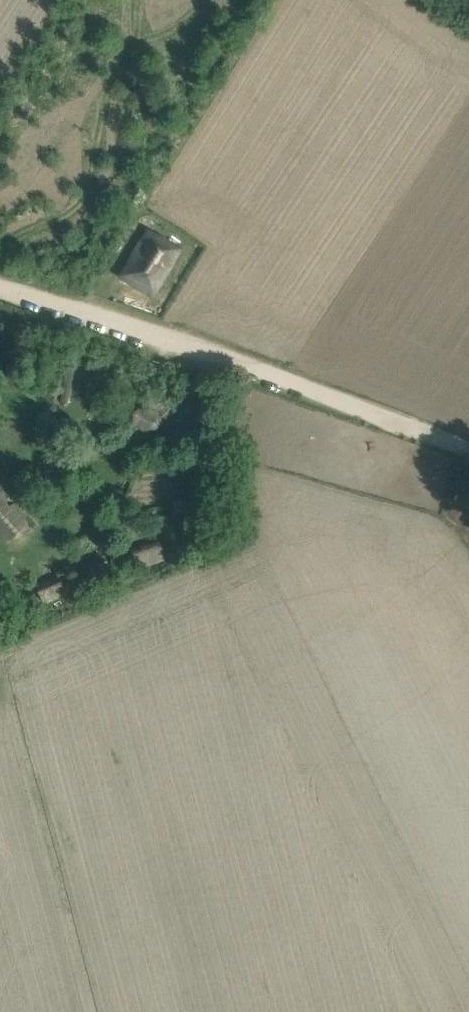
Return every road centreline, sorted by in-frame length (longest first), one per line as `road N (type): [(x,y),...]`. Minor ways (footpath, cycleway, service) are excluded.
road 1 (track): [(0,288),(468,450)]

